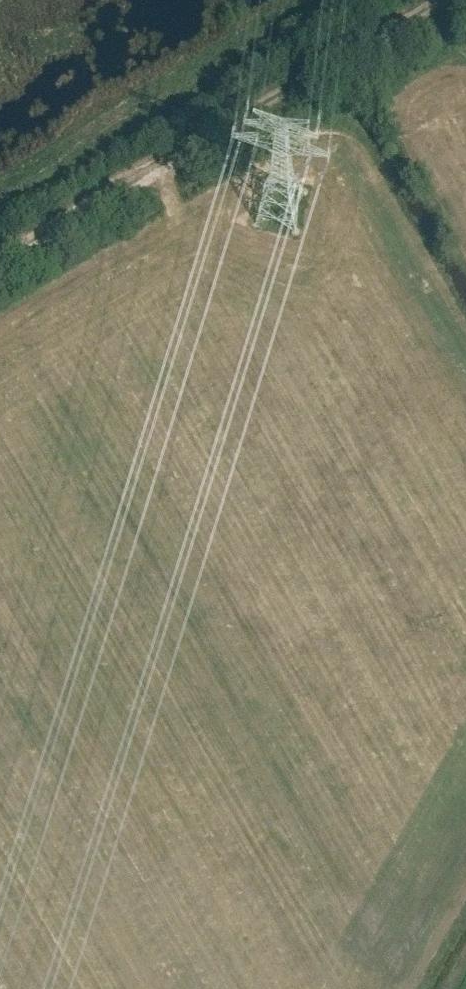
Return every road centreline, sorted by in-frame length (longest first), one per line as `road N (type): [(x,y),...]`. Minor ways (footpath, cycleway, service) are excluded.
road 1 (track): [(0,254),(428,0)]

